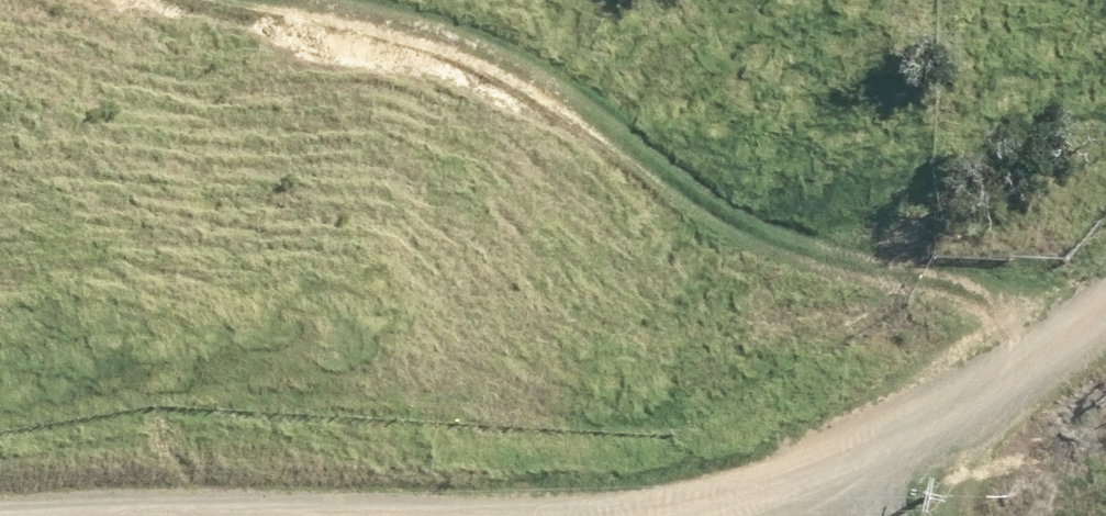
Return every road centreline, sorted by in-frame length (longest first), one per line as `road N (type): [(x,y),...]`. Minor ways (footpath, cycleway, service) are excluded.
road 1 (track): [(1028,359),(992,300),(736,228),(539,77),(391,13),(326,0)]
road 2 (residential): [(561,515),(770,496),(915,431),(1105,309)]

